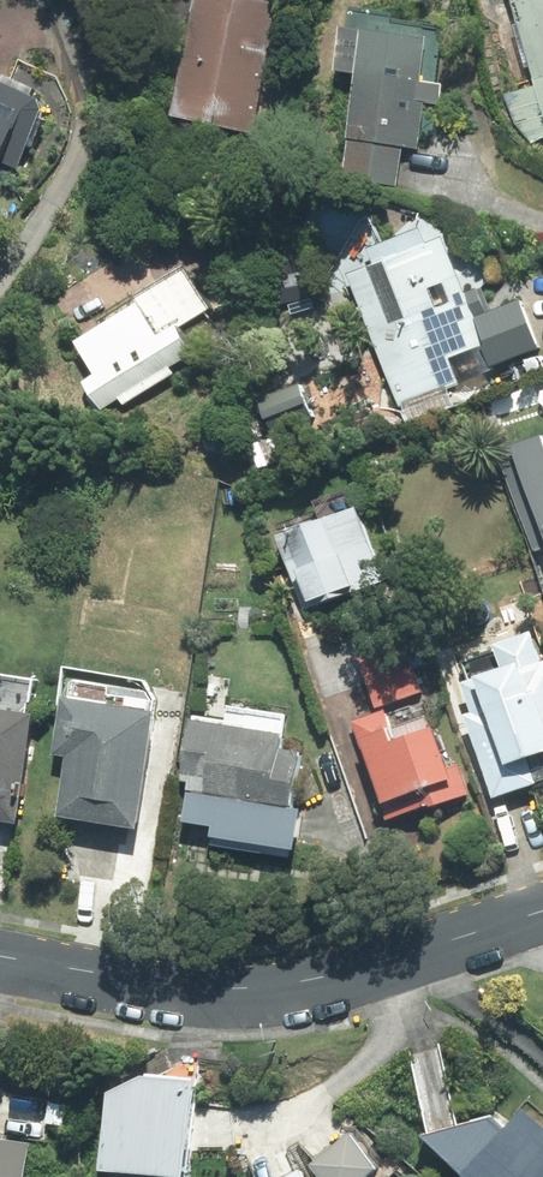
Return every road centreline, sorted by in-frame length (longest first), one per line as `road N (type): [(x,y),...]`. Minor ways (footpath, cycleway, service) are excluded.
road 1 (residential): [(542,910),(354,969),(248,988),(194,989),(0,957)]

